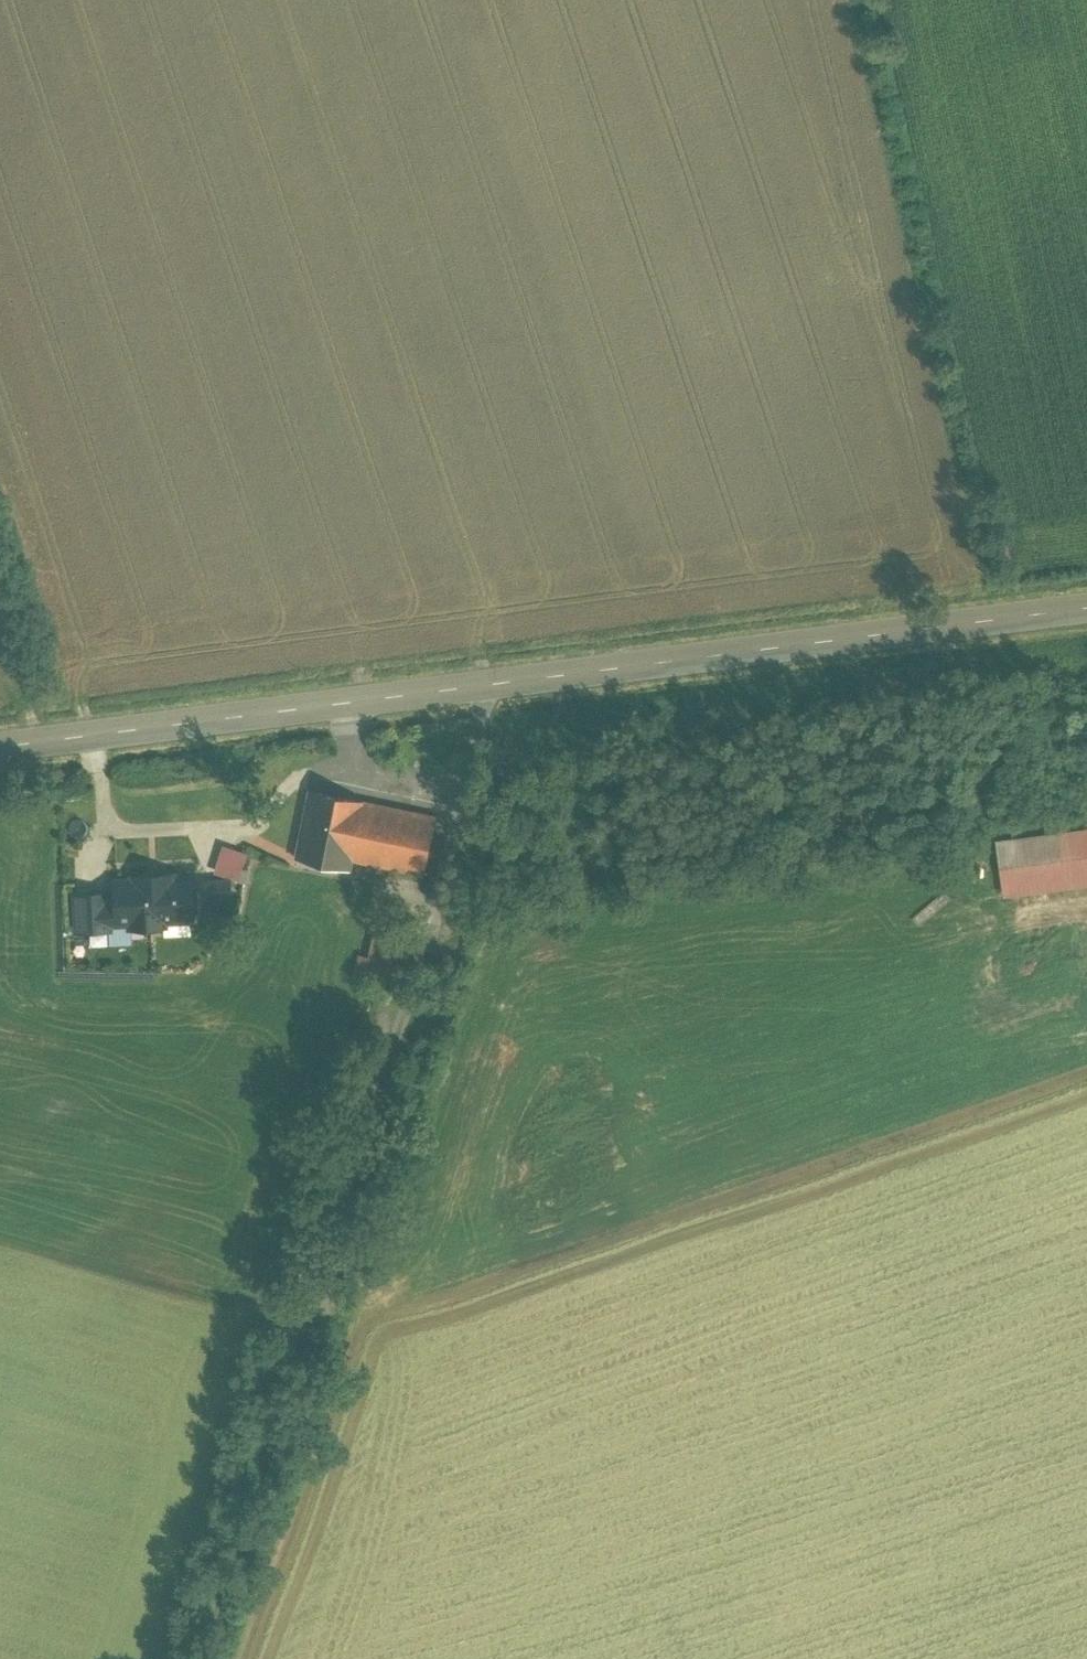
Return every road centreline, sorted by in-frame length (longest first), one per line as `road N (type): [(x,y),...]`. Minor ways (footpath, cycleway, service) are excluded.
road 1 (tertiary): [(1086,608),(0,746)]
road 2 (track): [(201,1658),(470,815),(457,797),(412,784)]

